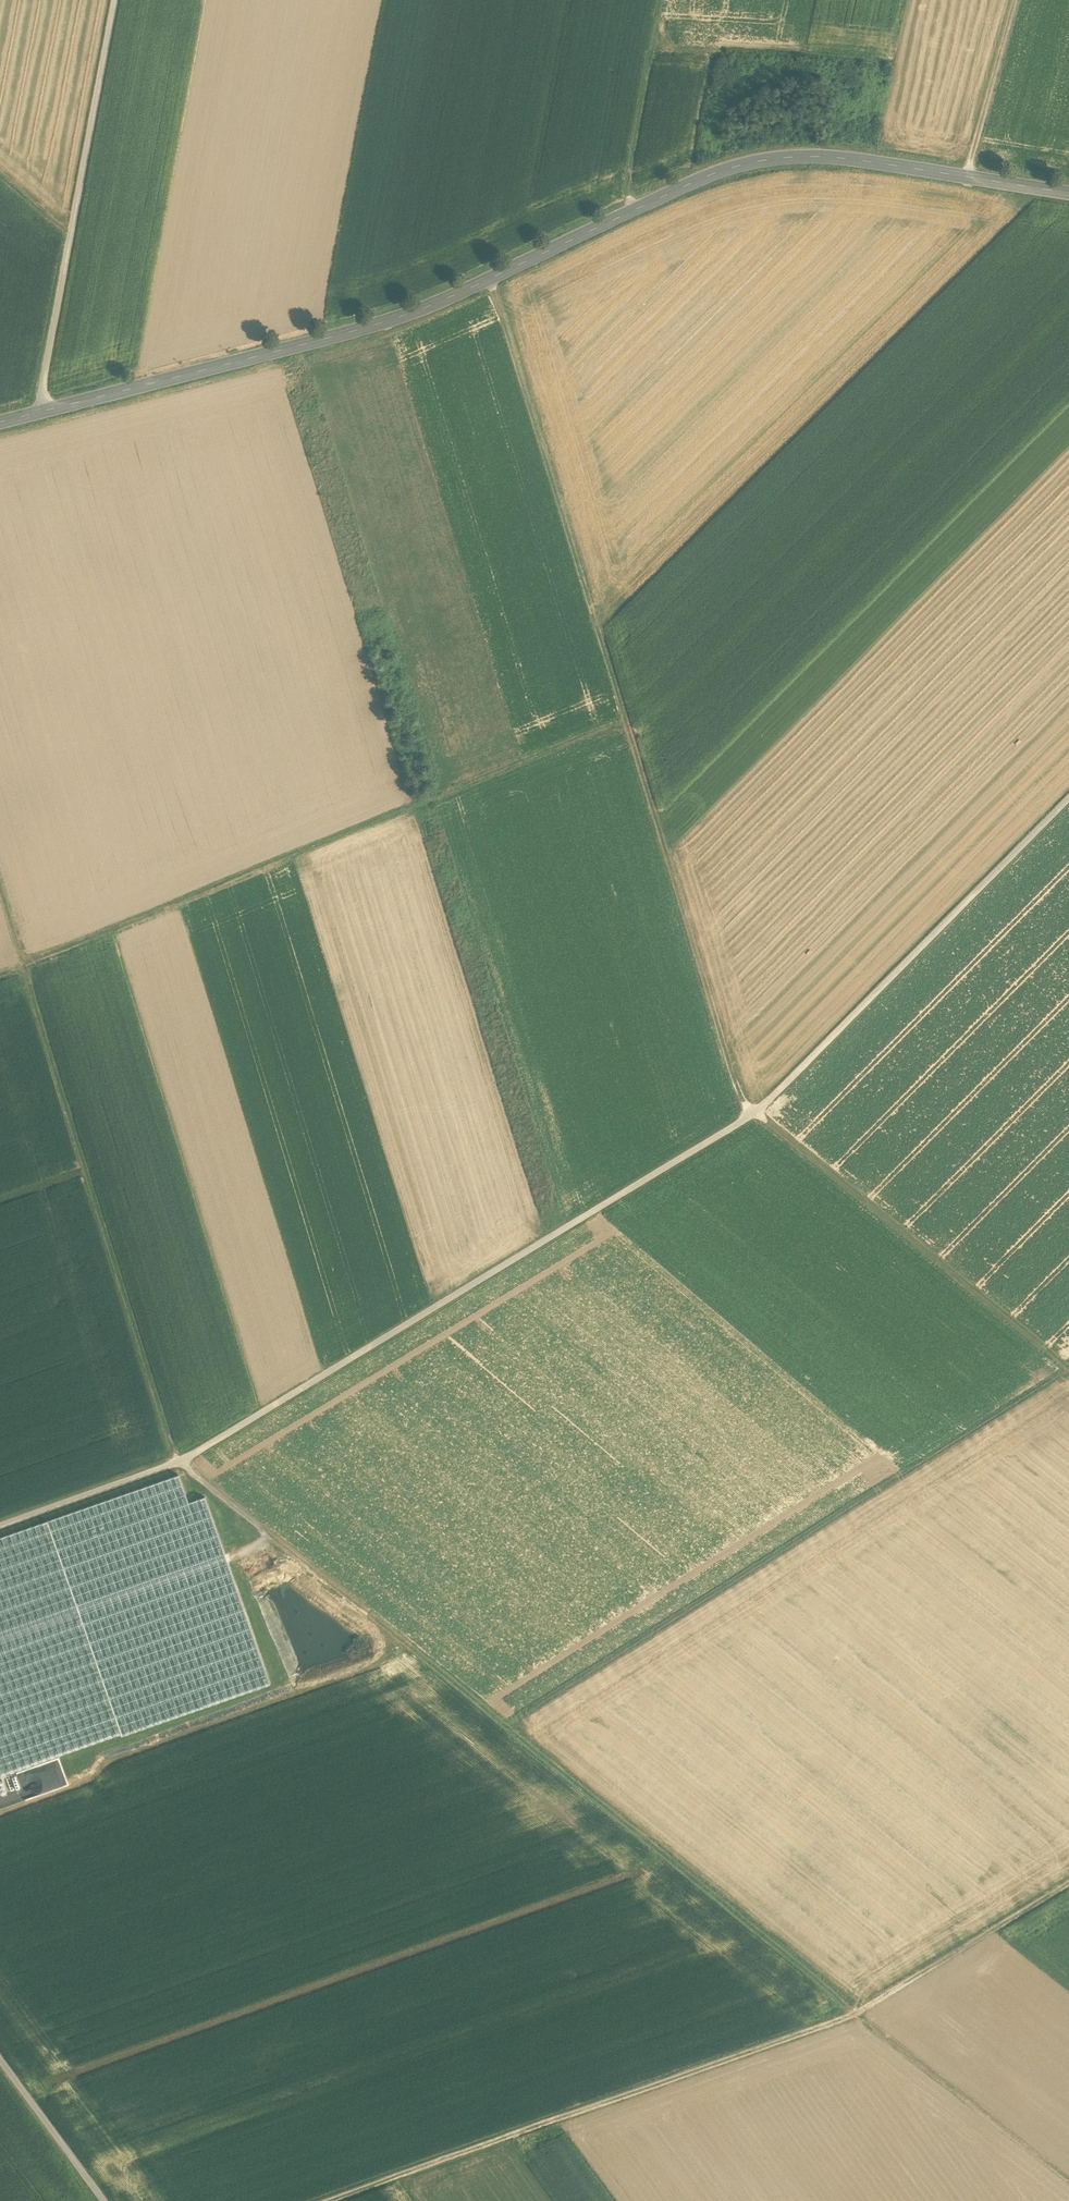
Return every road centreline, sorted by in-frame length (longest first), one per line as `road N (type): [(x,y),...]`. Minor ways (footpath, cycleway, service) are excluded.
road 1 (track): [(504,1729),(1066,1368),(745,1103),(491,278)]
road 2 (track): [(0,1526),(180,1461),(753,1113),(1068,797)]
road 3 (track): [(1068,2183),(180,1461)]
road 4 (tertiary): [(1068,193),(851,158),(750,162),(388,321),(0,422)]
road 5 (track): [(361,2200),(844,2030),(1068,1896)]
road 6 (track): [(627,718),(0,977)]
road 7 (track): [(0,879),(180,1461)]
road 8 (track): [(38,412),(115,0)]
road 9 (track): [(630,212),(627,194),(666,0)]
road 10 (track): [(966,177),(1023,0)]
road 11 (track): [(0,2059),(105,2200)]

